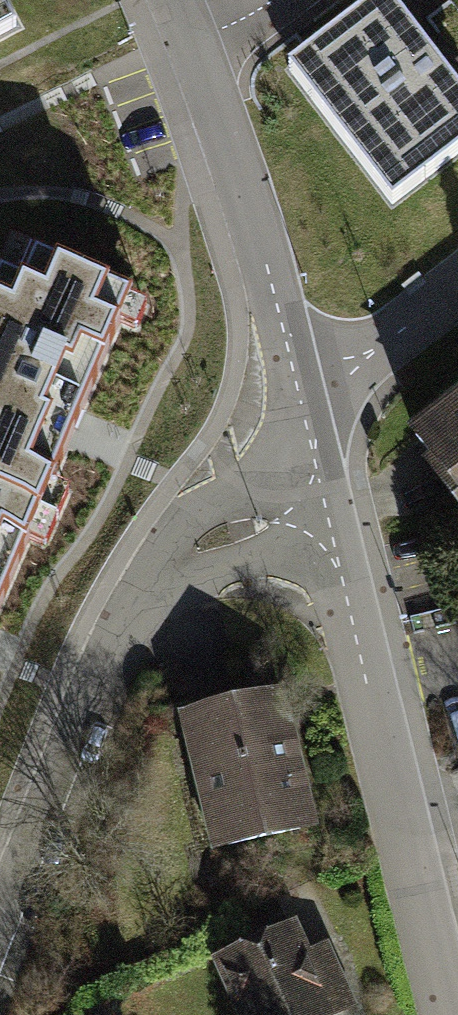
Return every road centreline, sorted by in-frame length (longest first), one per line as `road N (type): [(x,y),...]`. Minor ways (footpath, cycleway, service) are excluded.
road 1 (residential): [(324,512),(209,537),(151,586),(102,679),(0,925)]
road 2 (residential): [(450,1014),(324,512)]
road 3 (residential): [(171,0),(301,395)]
road 4 (residential): [(301,395),(363,361),(457,289)]

